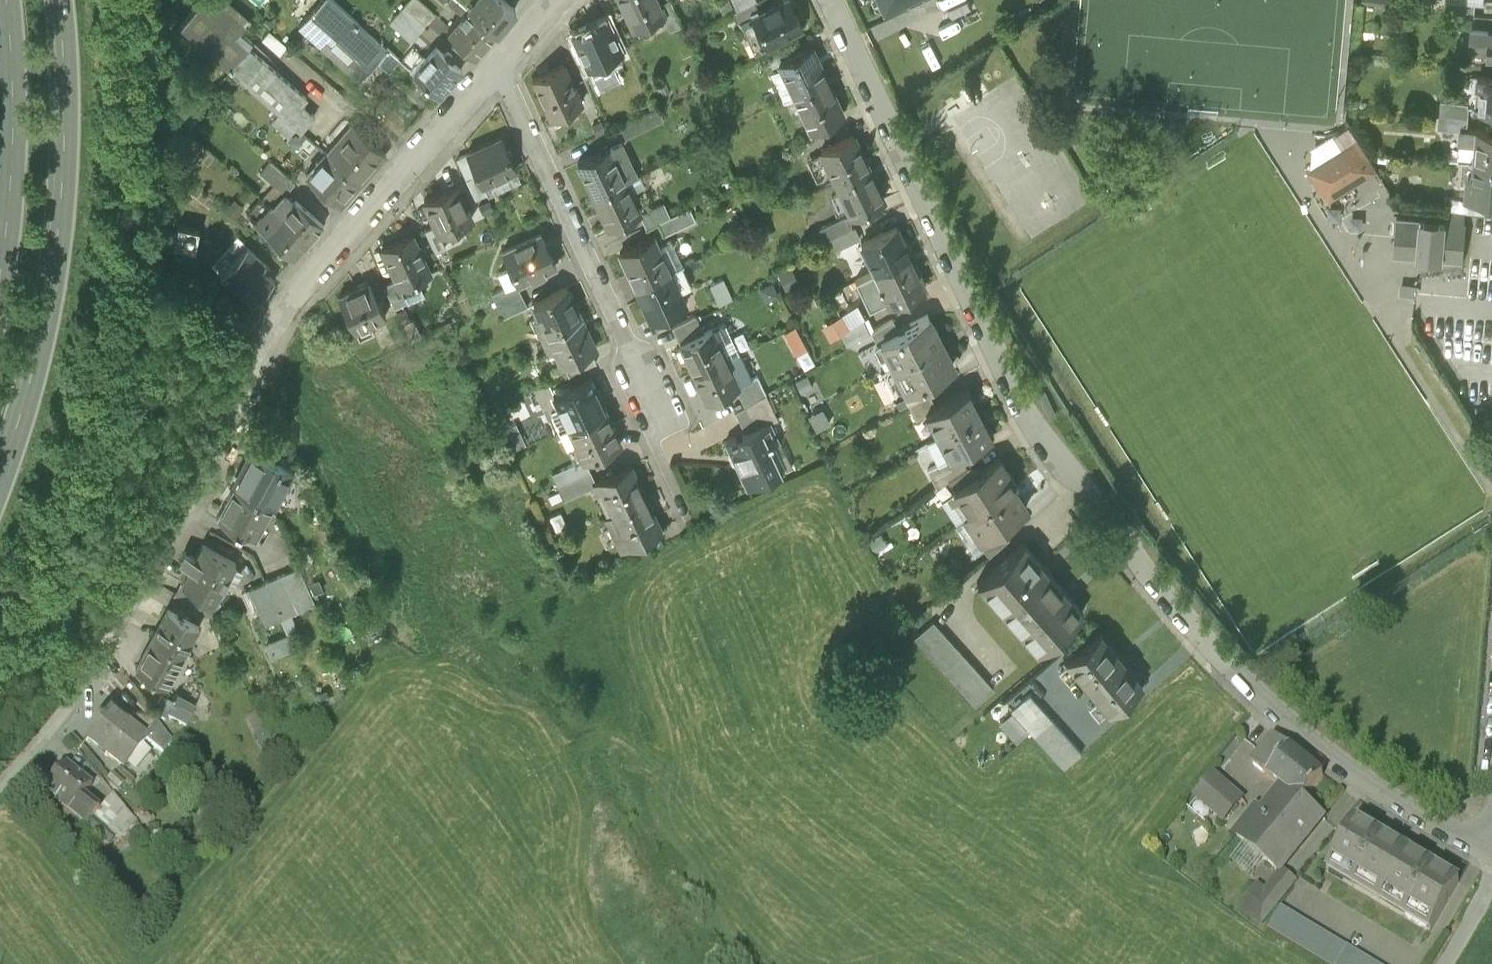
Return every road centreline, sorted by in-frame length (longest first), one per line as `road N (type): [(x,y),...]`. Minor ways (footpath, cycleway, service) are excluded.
road 1 (residential): [(1484,851),(1342,765),(1253,693),(1143,566),(1096,492),(1055,454),(1013,387),(831,0)]
road 2 (residential): [(497,64),(287,306),(142,595),(70,701),(0,778)]
road 3 (primary): [(0,474),(38,342),(57,231),(64,137),(57,0)]
road 4 (residential): [(497,64),(651,392)]
road 5 (primary): [(6,0),(12,130),(0,260)]

